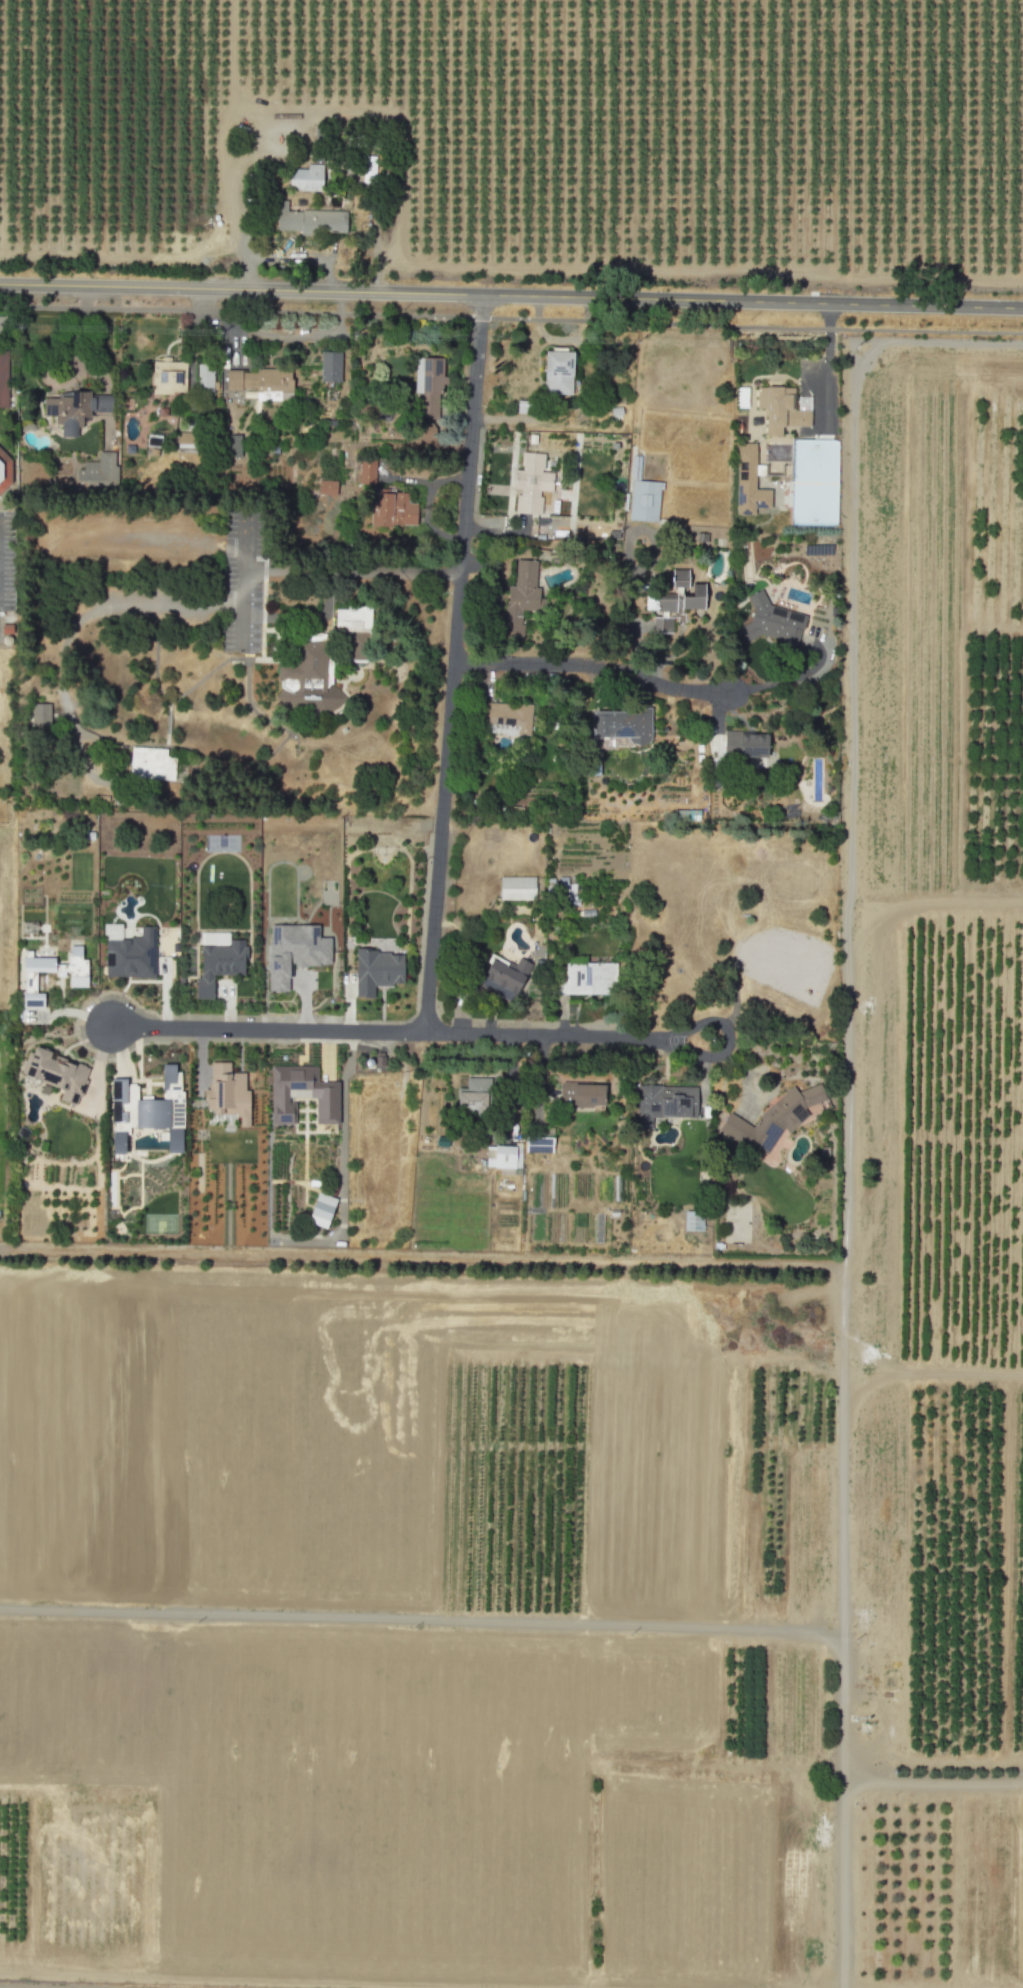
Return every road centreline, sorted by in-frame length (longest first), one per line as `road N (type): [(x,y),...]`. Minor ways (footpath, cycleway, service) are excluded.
road 1 (track): [(164,1614),(161,1528),(173,1361),(191,1336),(241,1323),(429,1328),(844,1356),(850,904),(1022,906)]
road 2 (track): [(0,1610),(809,1633),(841,1644)]
road 3 (residential): [(427,1033),(482,294)]
road 4 (track): [(843,1987),(844,1356)]
road 5 (secondary): [(1022,307),(482,294)]
road 6 (secondary): [(482,294),(0,287)]
road 7 (residential): [(110,1026),(427,1033)]
road 8 (residential): [(729,693),(664,687),(588,666),(454,663)]
road 9 (residential): [(427,1033),(665,1038)]
road 10 (residential): [(460,573),(243,570)]
road 11 (track): [(844,1356),(884,1334),(913,1368),(1022,1370)]
road 12 (track): [(844,1777),(1022,1785)]
road 13 (residential): [(665,1038),(710,1057),(725,1050),(730,1034),(711,1020),(665,1038)]
road 14 (track): [(219,127),(233,0)]

